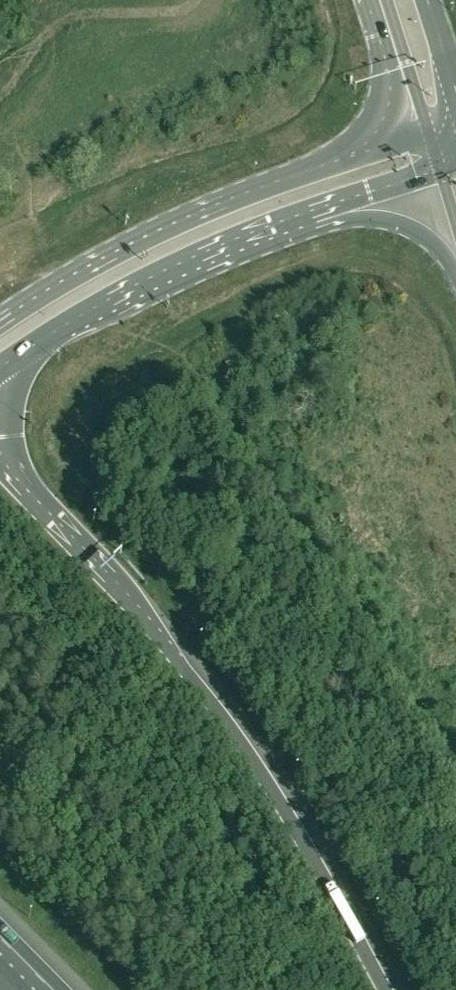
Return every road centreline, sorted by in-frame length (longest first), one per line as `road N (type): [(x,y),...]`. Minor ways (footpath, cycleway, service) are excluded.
road 1 (motorway): [(386,989),(230,725),(0,455)]
road 2 (secondary): [(432,138),(153,239),(0,327)]
road 3 (secondary): [(6,363),(147,279),(307,212)]
road 4 (secondary): [(307,212),(405,226),(455,267)]
road 5 (secondary): [(386,0),(432,138)]
road 6 (secondary): [(307,212),(441,169)]

